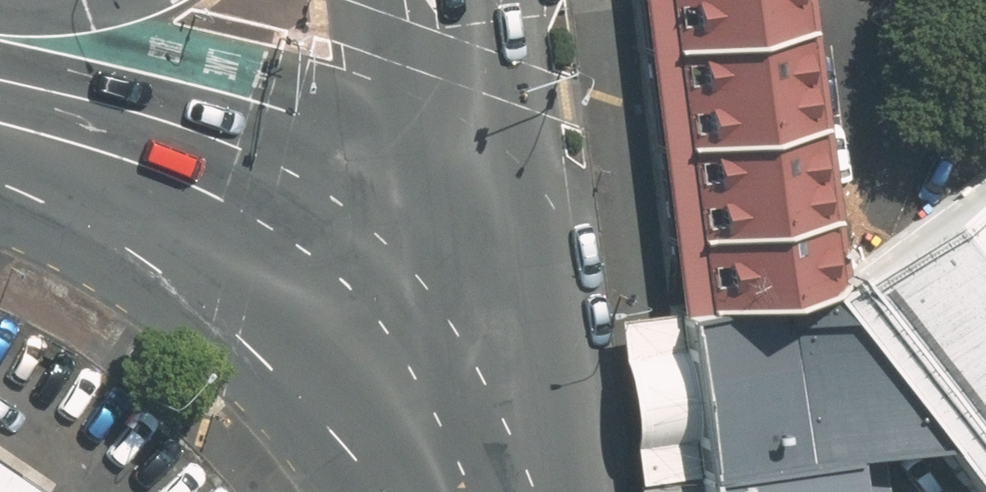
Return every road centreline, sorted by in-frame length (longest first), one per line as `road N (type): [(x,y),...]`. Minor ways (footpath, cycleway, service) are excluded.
road 1 (primary): [(0,108),(171,161),(262,203),(319,240),(396,315),(454,412)]
road 2 (secondary): [(454,412),(448,115),(436,0)]
road 3 (primary): [(0,44),(120,0)]

